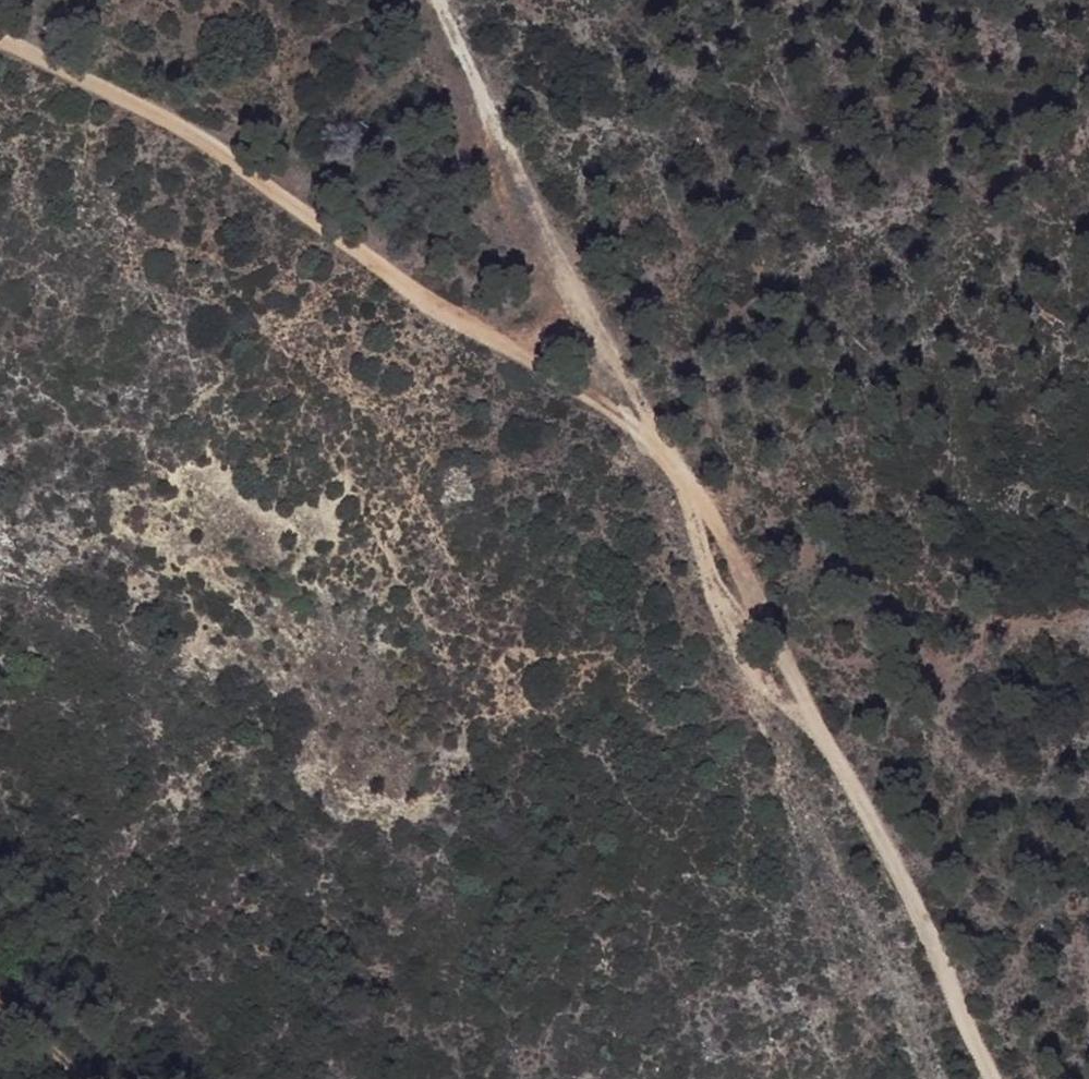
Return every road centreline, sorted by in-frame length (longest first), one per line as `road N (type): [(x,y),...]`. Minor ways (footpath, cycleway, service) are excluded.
road 1 (track): [(438,0),(666,442),(883,822),(997,1078)]
road 2 (track): [(0,36),(251,174),(497,343),(666,442)]
road 3 (track): [(0,366),(90,433),(176,418),(358,249)]

